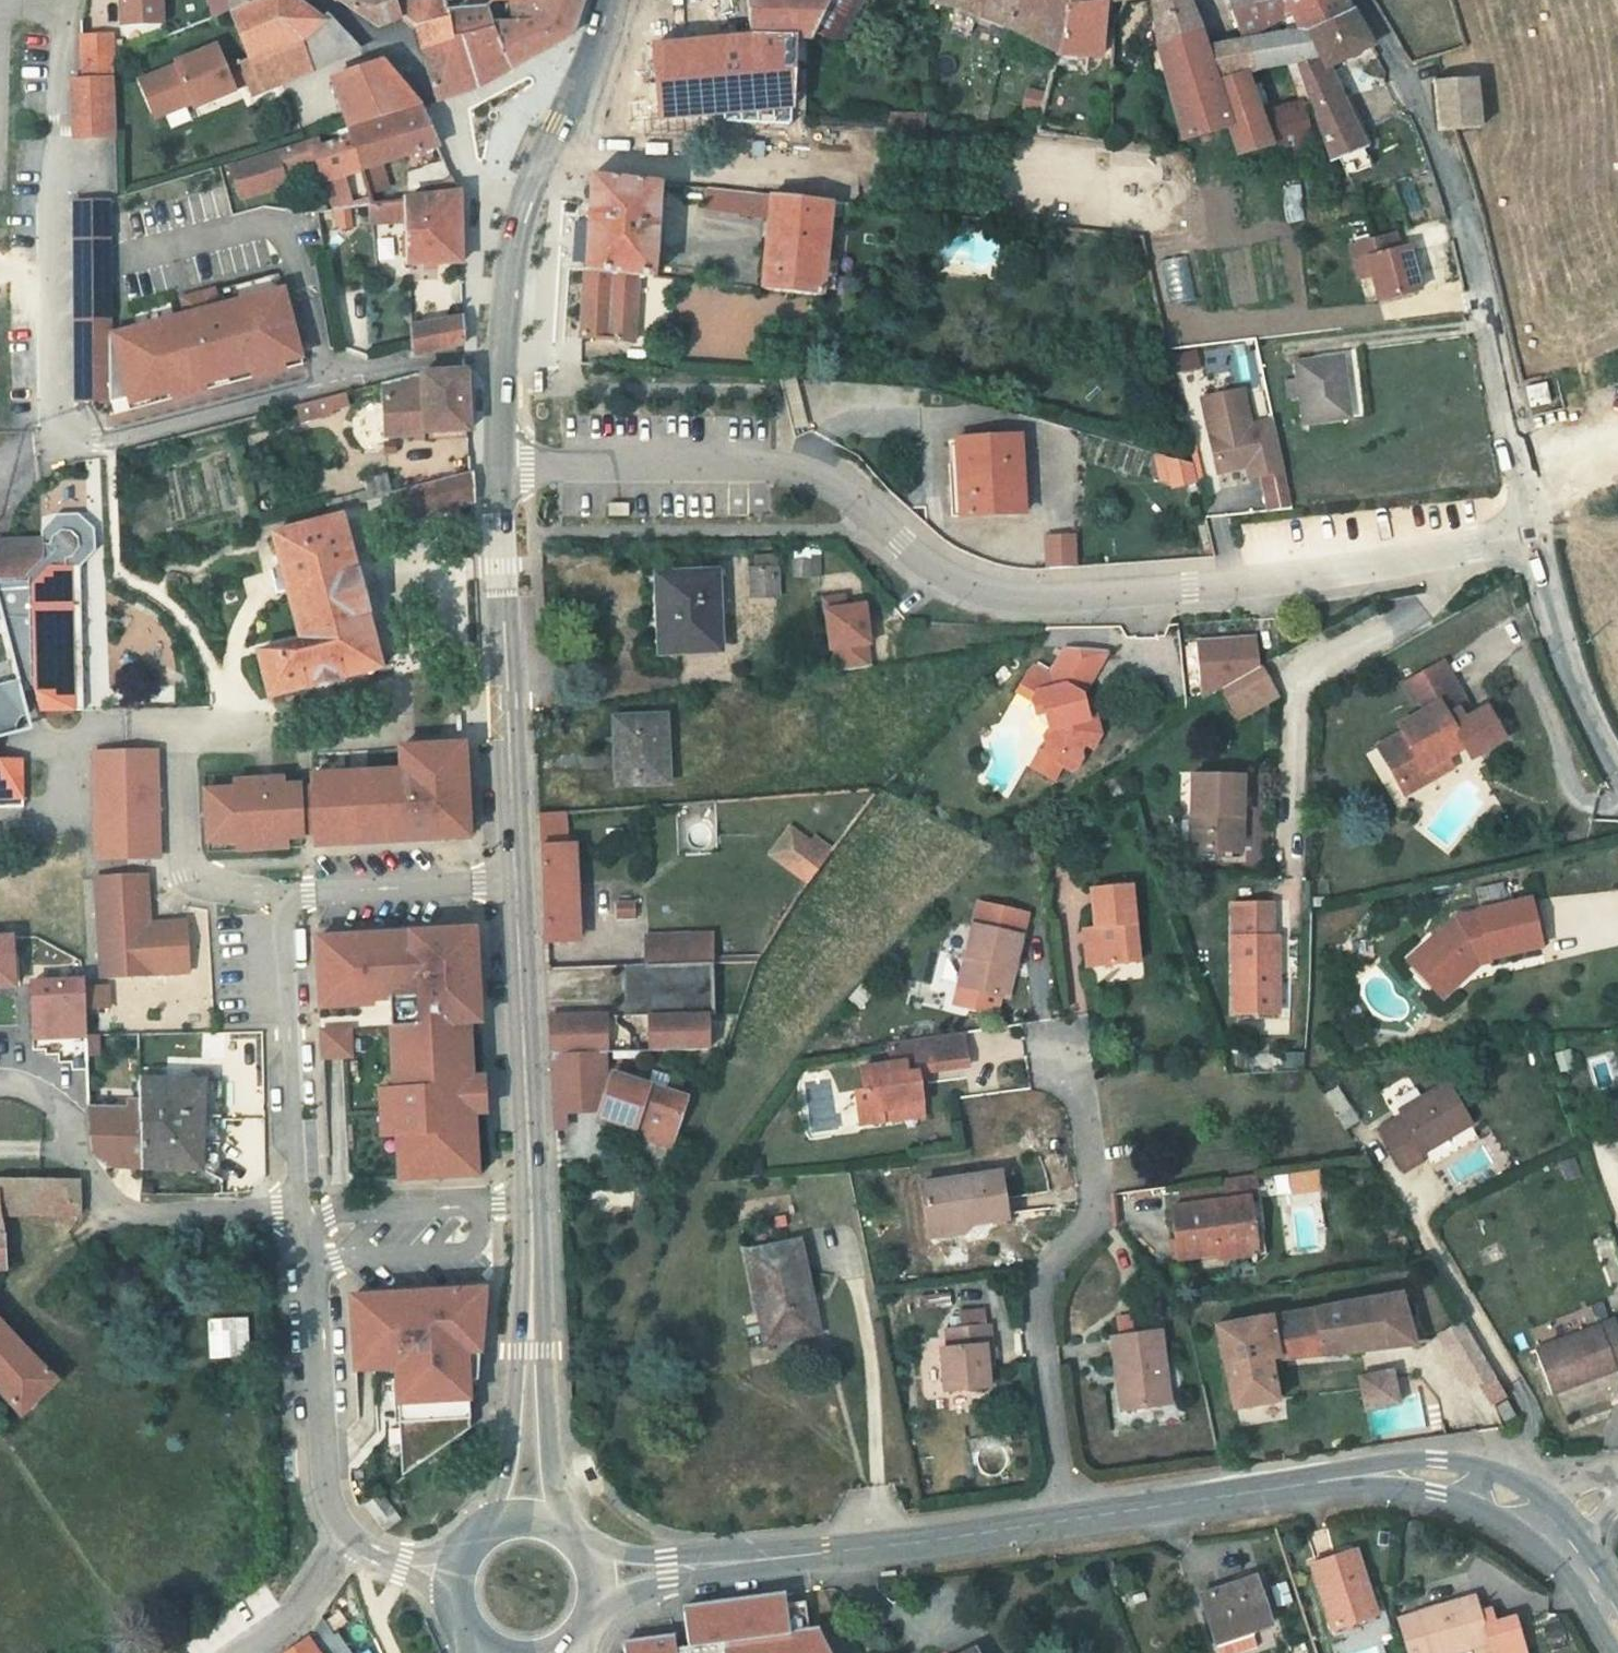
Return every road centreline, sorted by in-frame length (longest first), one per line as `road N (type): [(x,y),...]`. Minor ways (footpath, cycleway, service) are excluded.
road 1 (residential): [(1531,534),(1186,591),(1005,605),(952,587),(810,475),(768,468),(496,464)]
road 2 (residential): [(66,0),(52,66),(52,413),(62,428),(105,439),(411,358),(497,354)]
road 3 (residential): [(1355,0),(1413,94),(1457,199),(1531,534)]
road 4 (residential): [(1070,1521),(1042,1312),(1047,1270),(1086,1220),(1092,1185),(1069,1040)]
road 5 (tertiary): [(1070,1521),(1385,1475),(1452,1484),(1514,1506)]
road 6 (primary): [(496,464),(513,883)]
road 7 (tertiary): [(662,1568),(1070,1521)]
road 8 (residential): [(322,0),(385,48),(418,89),(476,207),(476,284),(505,293)]
road 9 (residential): [(299,1211),(127,1212),(96,1199),(78,1177),(61,1116),(45,1099),(0,1090)]
road 10 (primary): [(513,883),(525,1202)]
road 11 (residential): [(282,893),(299,1211)]
road 12 (primary): [(603,2),(523,211),(505,293)]
road 13 (residential): [(309,1262),(321,1479),(346,1535)]
road 14 (residential): [(1531,534),(1564,653),(1617,765)]
road 15 (residential): [(513,883),(282,893)]
road 16 (residential): [(282,893),(208,885),(185,861),(181,753)]
road 17 (residential): [(309,1262),(457,1255),(474,1246),(480,1205)]
road 18 (primary): [(566,1537),(525,1355)]
road 19 (residential): [(480,1205),(299,1211)]
road 20 (primary): [(525,1355),(487,1528)]
road 21 (tertiary): [(1514,1506),(1578,1560),(1617,1630)]
road 22 (residential): [(346,1535),(300,1615),(243,1652)]
road 23 (primary): [(525,1202),(525,1355)]

